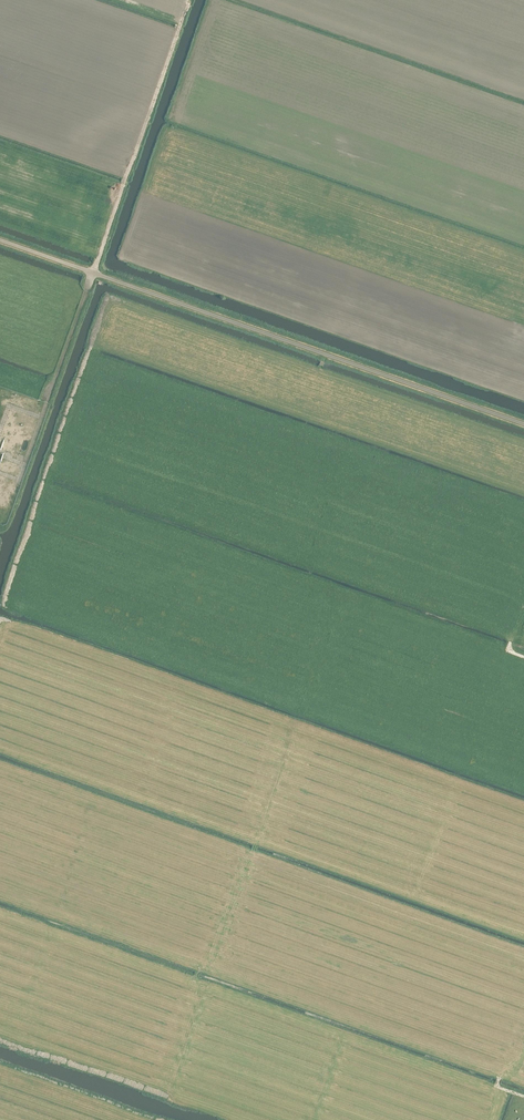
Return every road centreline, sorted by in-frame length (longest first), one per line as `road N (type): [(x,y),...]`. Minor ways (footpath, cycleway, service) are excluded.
road 1 (unclassified): [(523,423),(0,240)]
road 2 (track): [(93,272),(189,0)]

